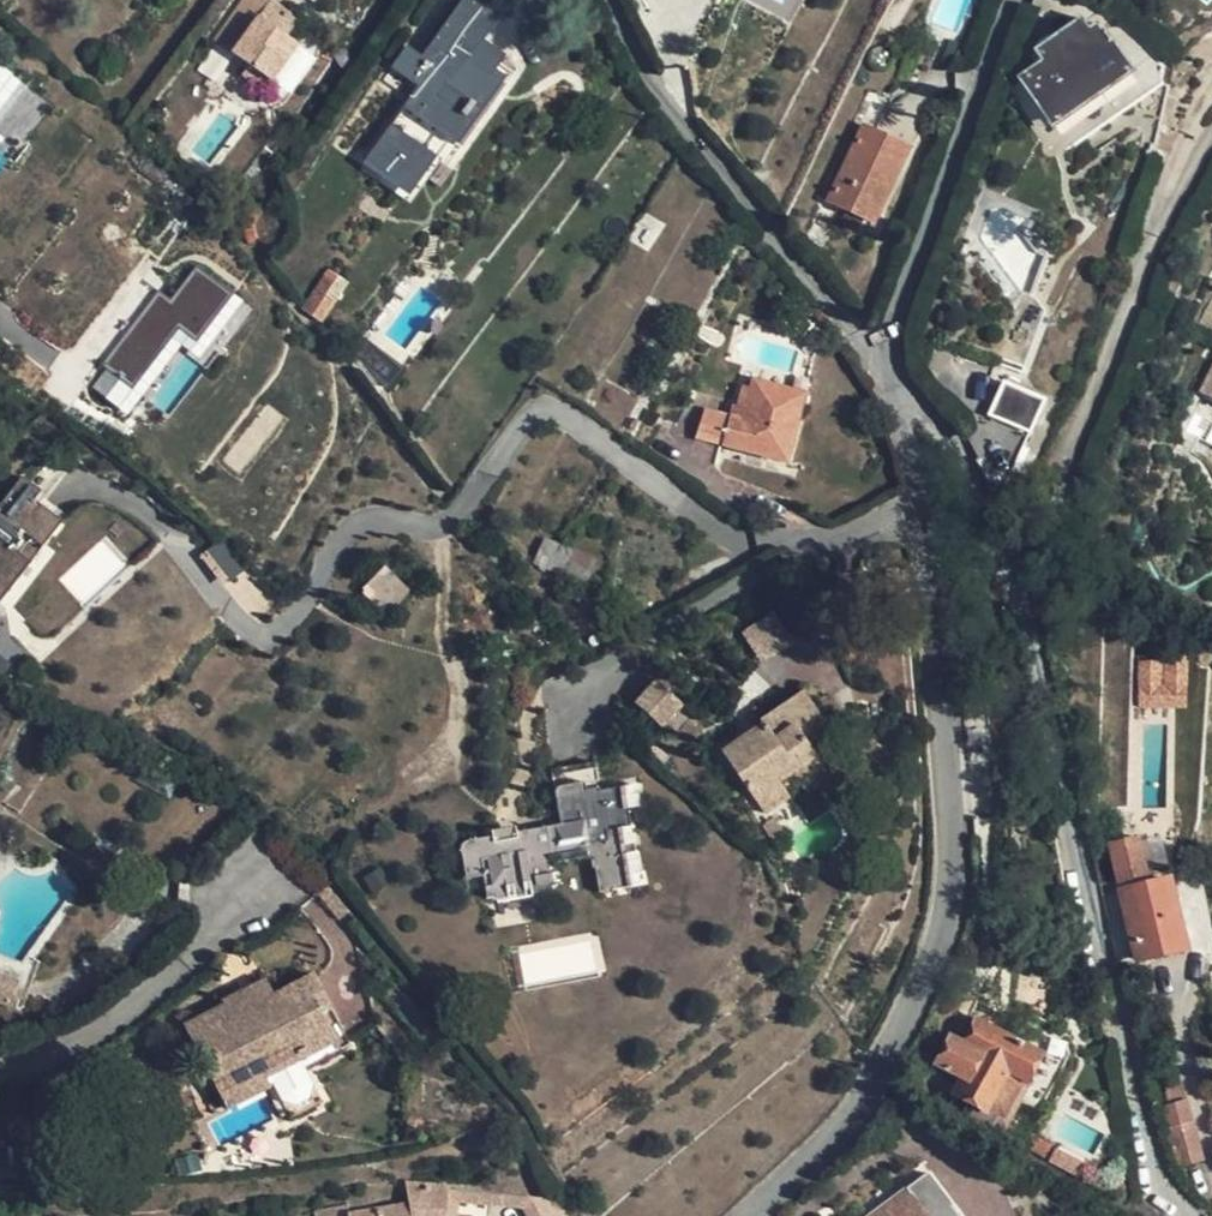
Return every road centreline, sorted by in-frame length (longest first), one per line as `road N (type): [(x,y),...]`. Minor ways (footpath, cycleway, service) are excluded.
road 1 (residential): [(750,1215),(846,1126),(911,1017),(941,927),(950,819),(922,513)]
road 2 (residential): [(1187,1215),(1162,1175),(1012,546)]
road 3 (residential): [(884,360),(645,78),(606,0)]
road 4 (residential): [(1012,546),(1089,409),(1165,213),(1211,141)]
road 5 (residential): [(884,360),(1015,0)]
road 6 (residential): [(0,1077),(108,1029),(245,896)]
road 7 (residential): [(1012,546),(927,410),(884,360)]
road 8 (residential): [(922,513),(884,360)]
road 9 (residential): [(922,513),(837,549),(794,533)]

